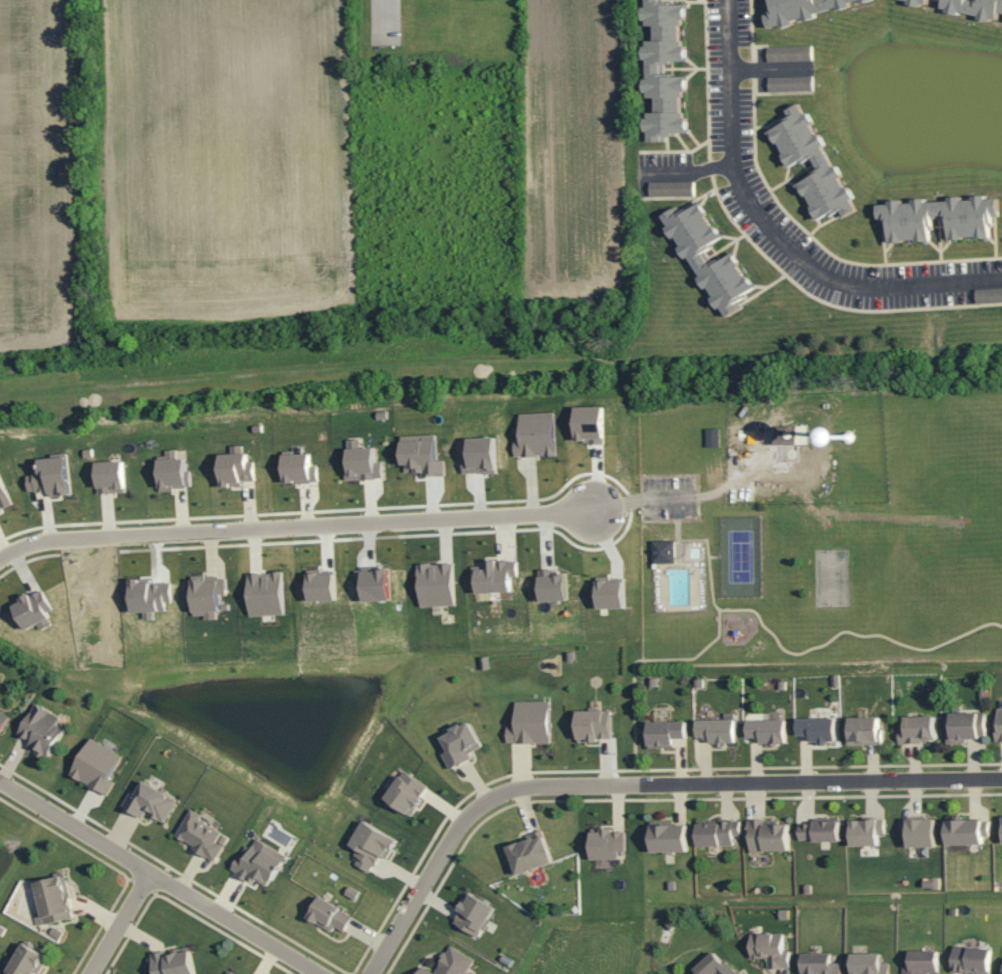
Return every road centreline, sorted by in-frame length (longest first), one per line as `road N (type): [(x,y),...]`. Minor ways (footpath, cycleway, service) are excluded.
road 1 (residential): [(1001,777),(526,785),(473,807),(454,830),(370,973)]
road 2 (residential): [(0,559),(53,541),(592,512)]
road 3 (residential): [(1001,283),(875,291),(829,284),(737,192),(732,0)]
road 4 (residential): [(0,784),(314,973)]

